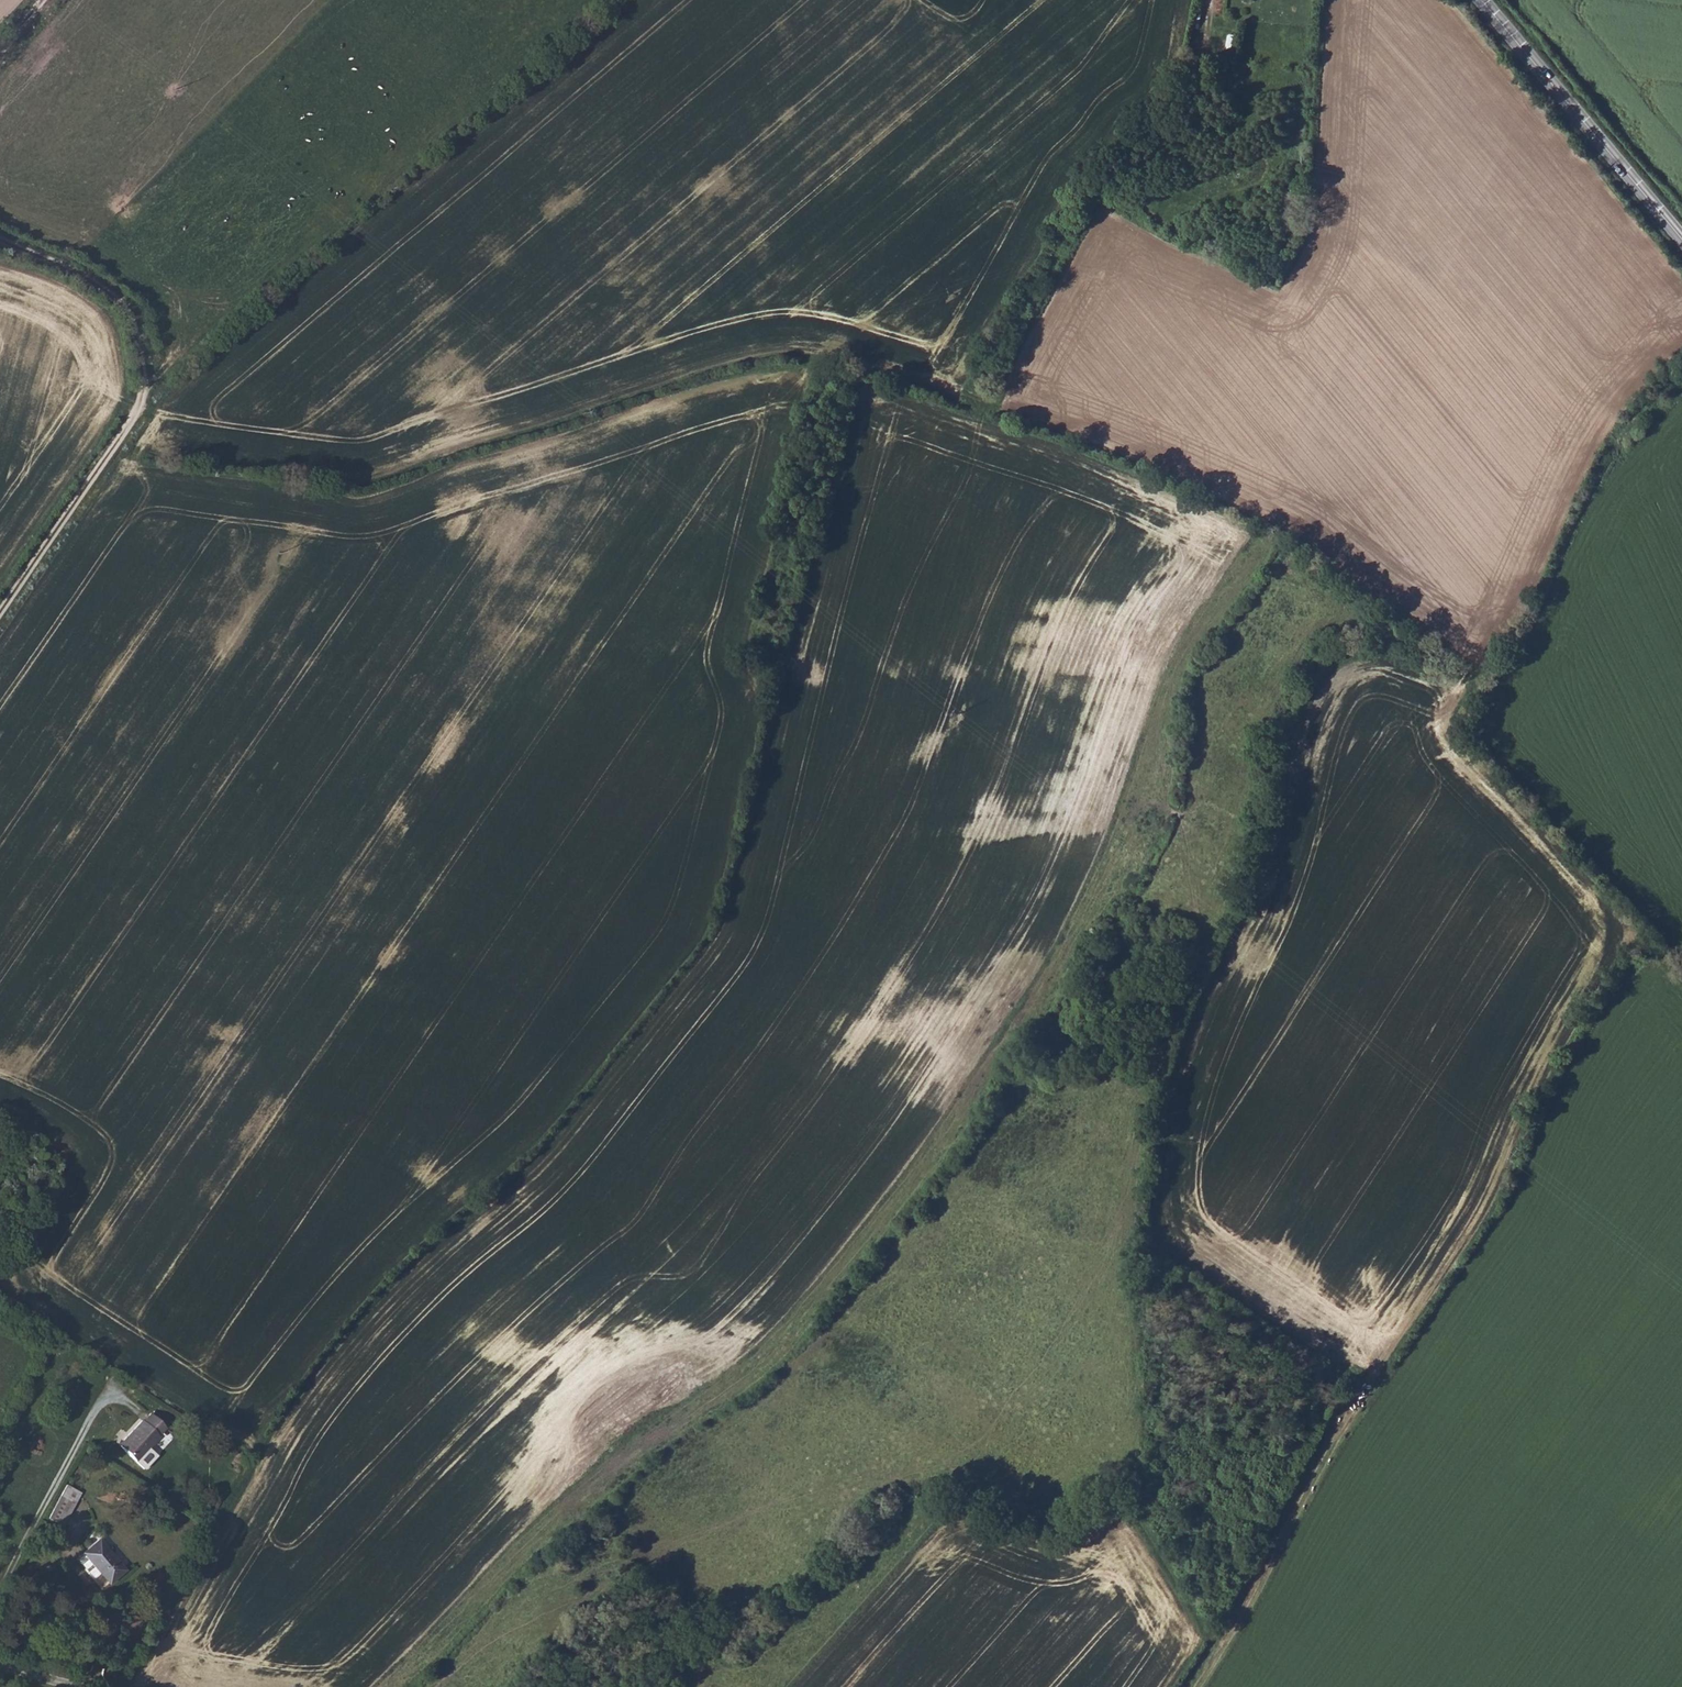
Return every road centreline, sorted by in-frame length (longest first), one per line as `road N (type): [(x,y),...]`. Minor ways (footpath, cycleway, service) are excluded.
road 1 (track): [(0,611),(120,437),(143,383),(122,305),(72,269),(0,239)]
road 2 (track): [(1198,1686),(1355,1403)]
road 3 (secondary): [(1481,0),(1681,240)]

